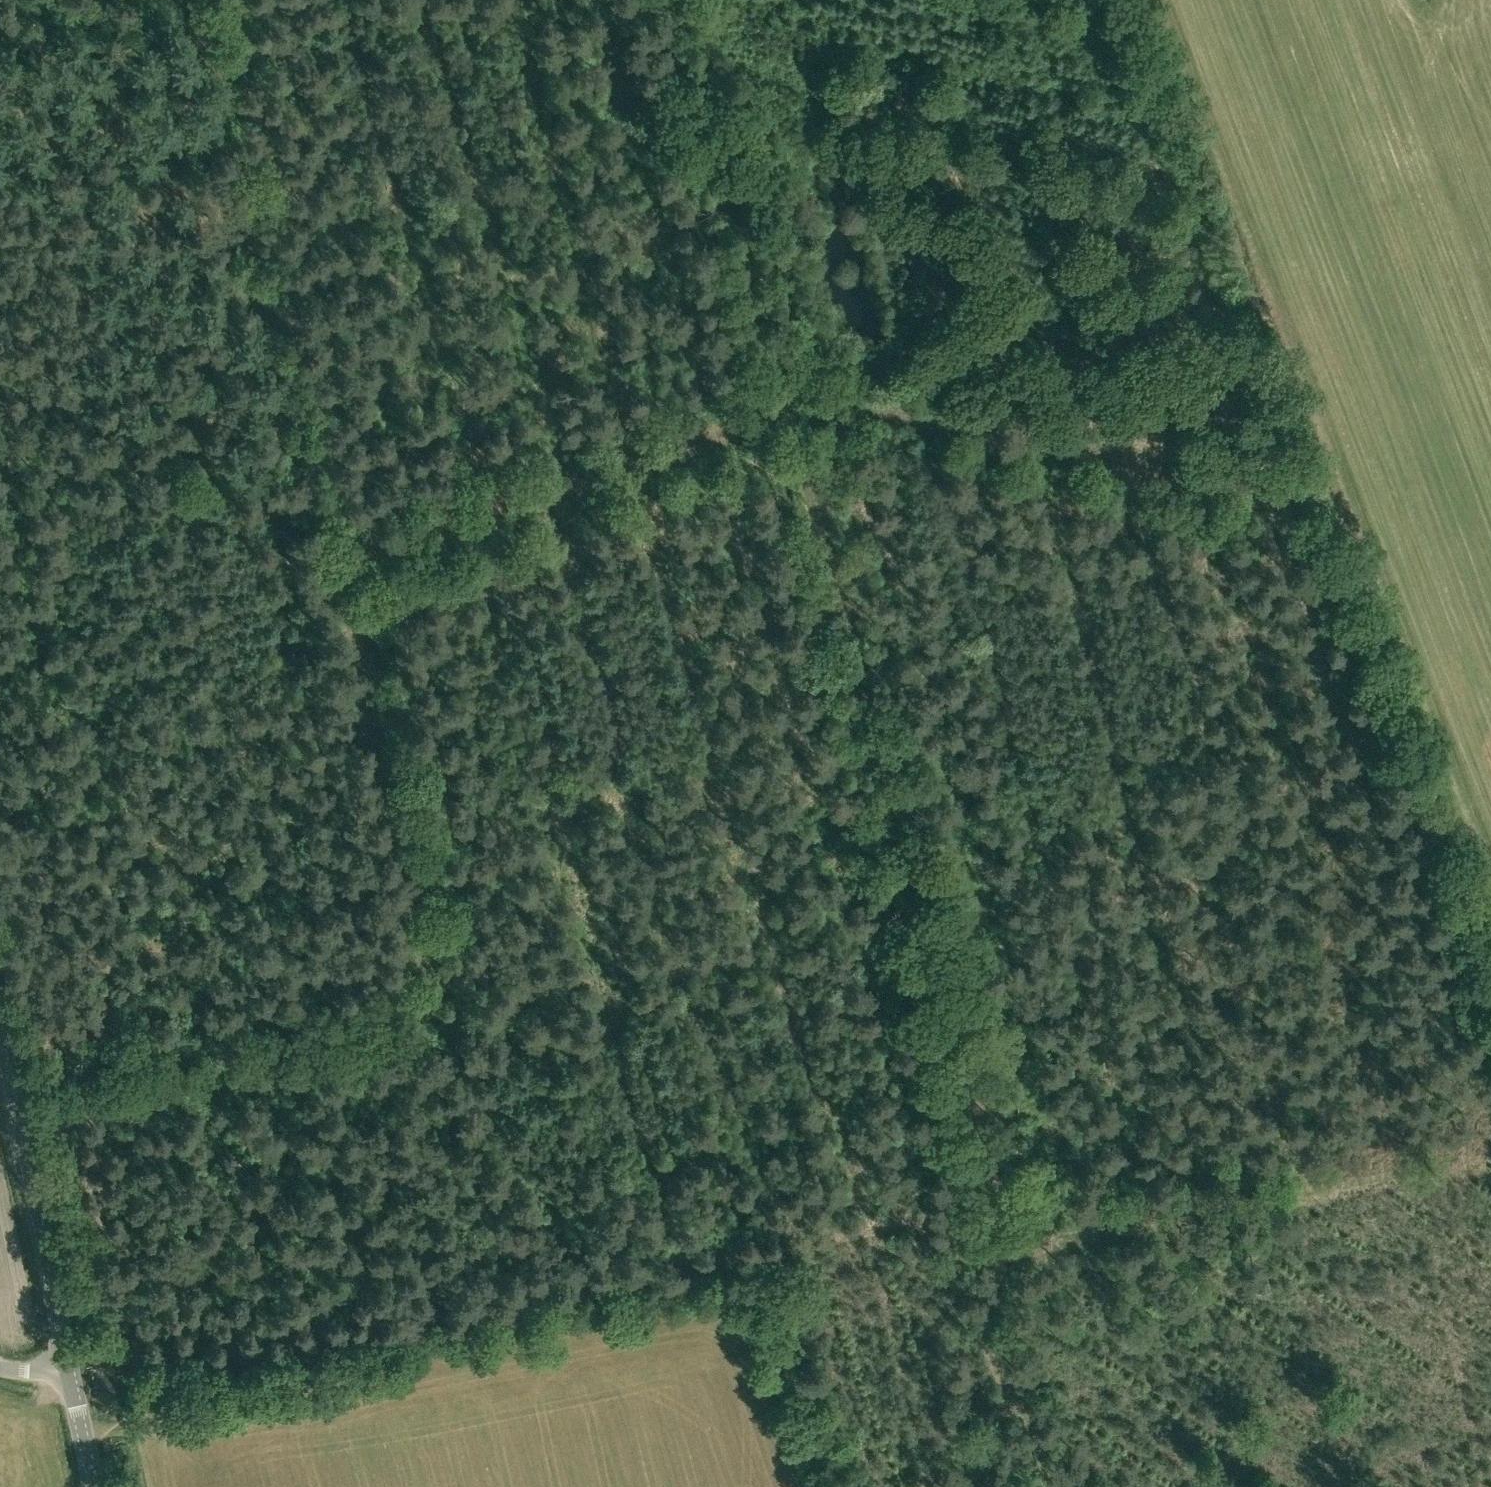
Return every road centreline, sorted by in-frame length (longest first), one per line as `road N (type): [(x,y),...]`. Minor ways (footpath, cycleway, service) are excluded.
road 1 (tertiary): [(71,1370),(0,1036)]

